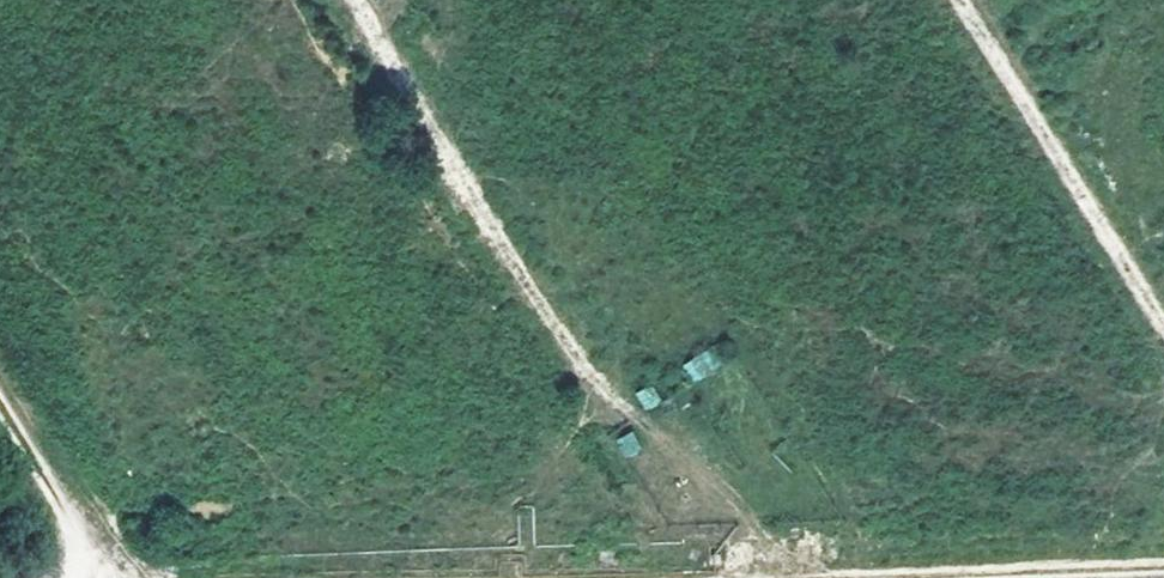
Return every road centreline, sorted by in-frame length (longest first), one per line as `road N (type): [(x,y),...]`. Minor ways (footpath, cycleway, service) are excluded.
road 1 (track): [(723,577),(353,0)]
road 2 (track): [(1163,391),(928,0)]
road 3 (track): [(1163,567),(799,577)]
road 4 (track): [(104,577),(0,405)]

